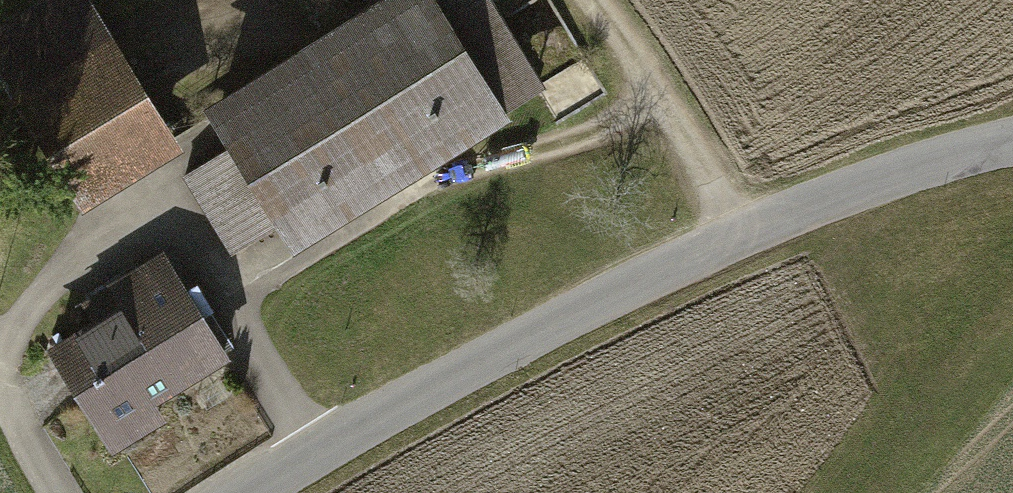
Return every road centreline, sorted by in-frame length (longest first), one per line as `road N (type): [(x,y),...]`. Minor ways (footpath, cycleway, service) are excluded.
road 1 (unclassified): [(1012,142),(914,168),(732,236),(255,492)]
road 2 (track): [(231,317),(421,198),(657,117)]

